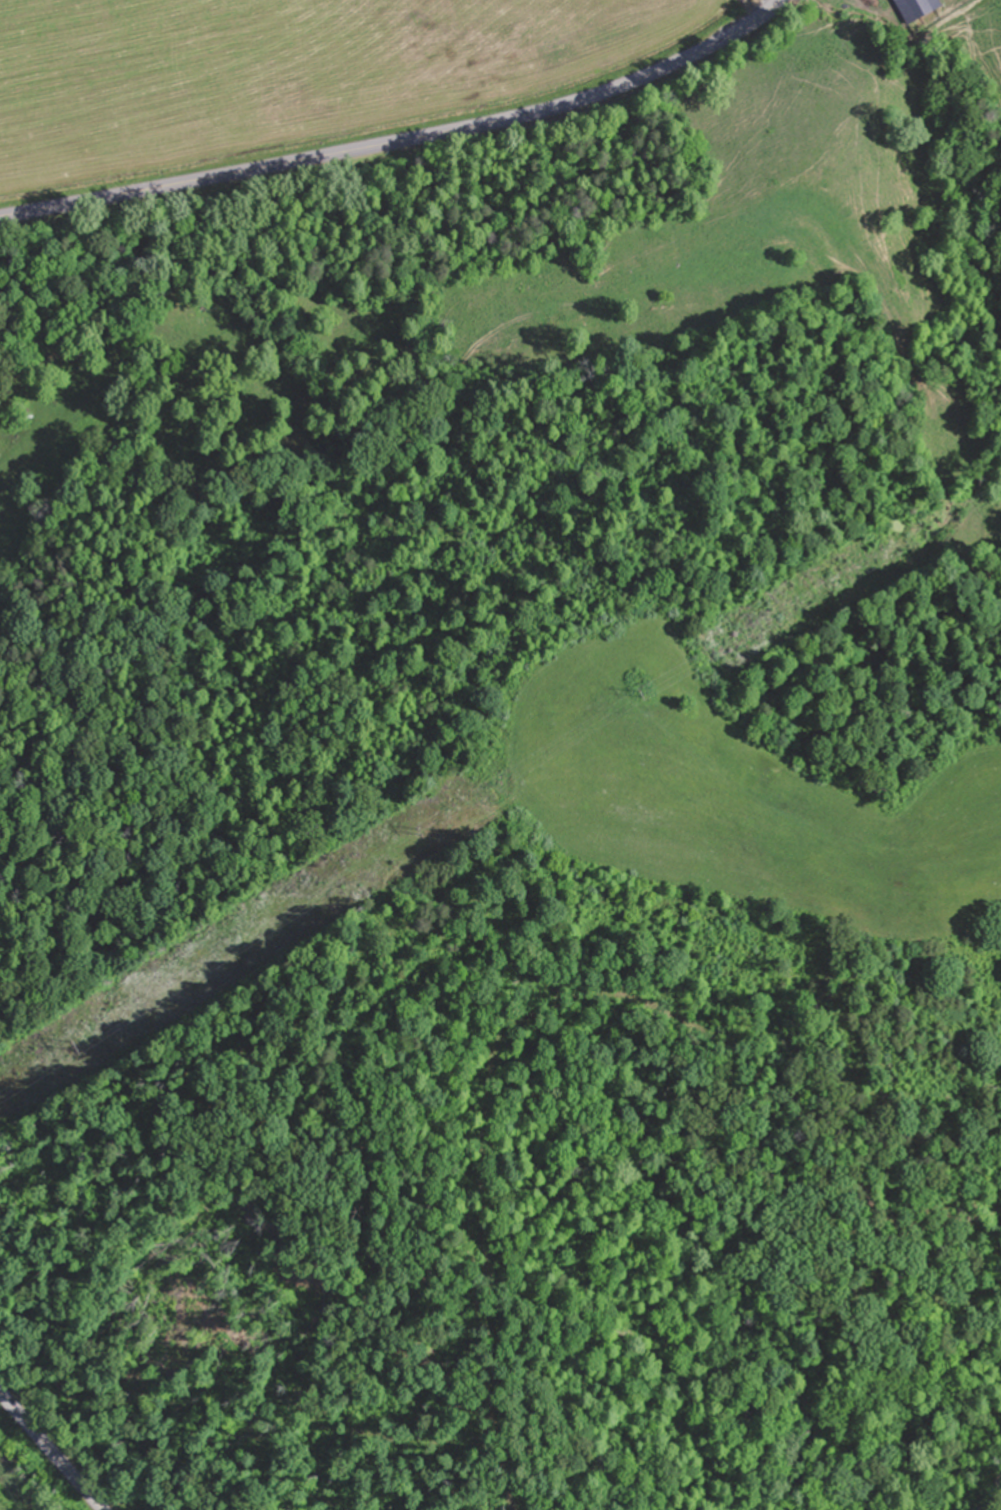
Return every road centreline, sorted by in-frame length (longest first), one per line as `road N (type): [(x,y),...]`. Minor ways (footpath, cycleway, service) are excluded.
road 1 (secondary): [(0,216),(537,113),(685,60),(778,0)]
road 2 (secondary): [(103,1509),(0,1391)]

